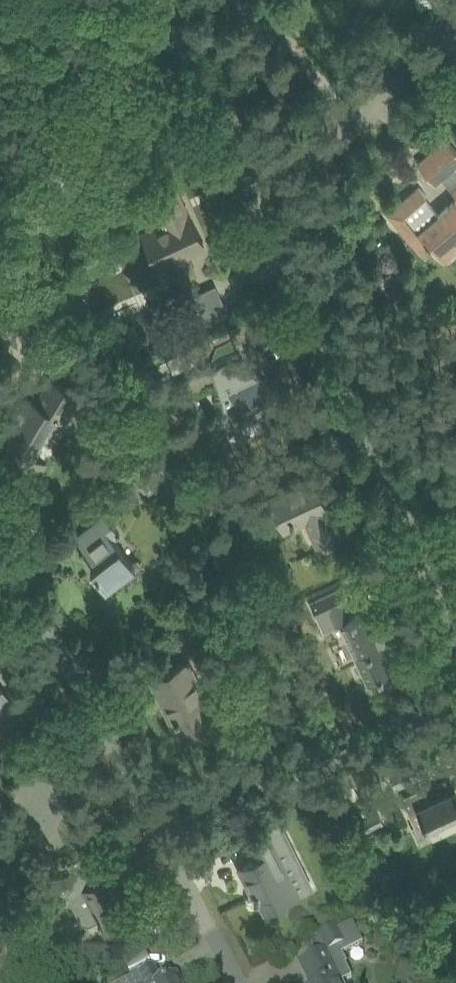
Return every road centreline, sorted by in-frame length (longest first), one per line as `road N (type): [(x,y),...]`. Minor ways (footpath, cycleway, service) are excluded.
road 1 (residential): [(455,657),(179,57),(154,26),(134,17)]
road 2 (residential): [(243,982),(142,791),(0,574)]
road 3 (residential): [(0,267),(115,70),(134,17)]

